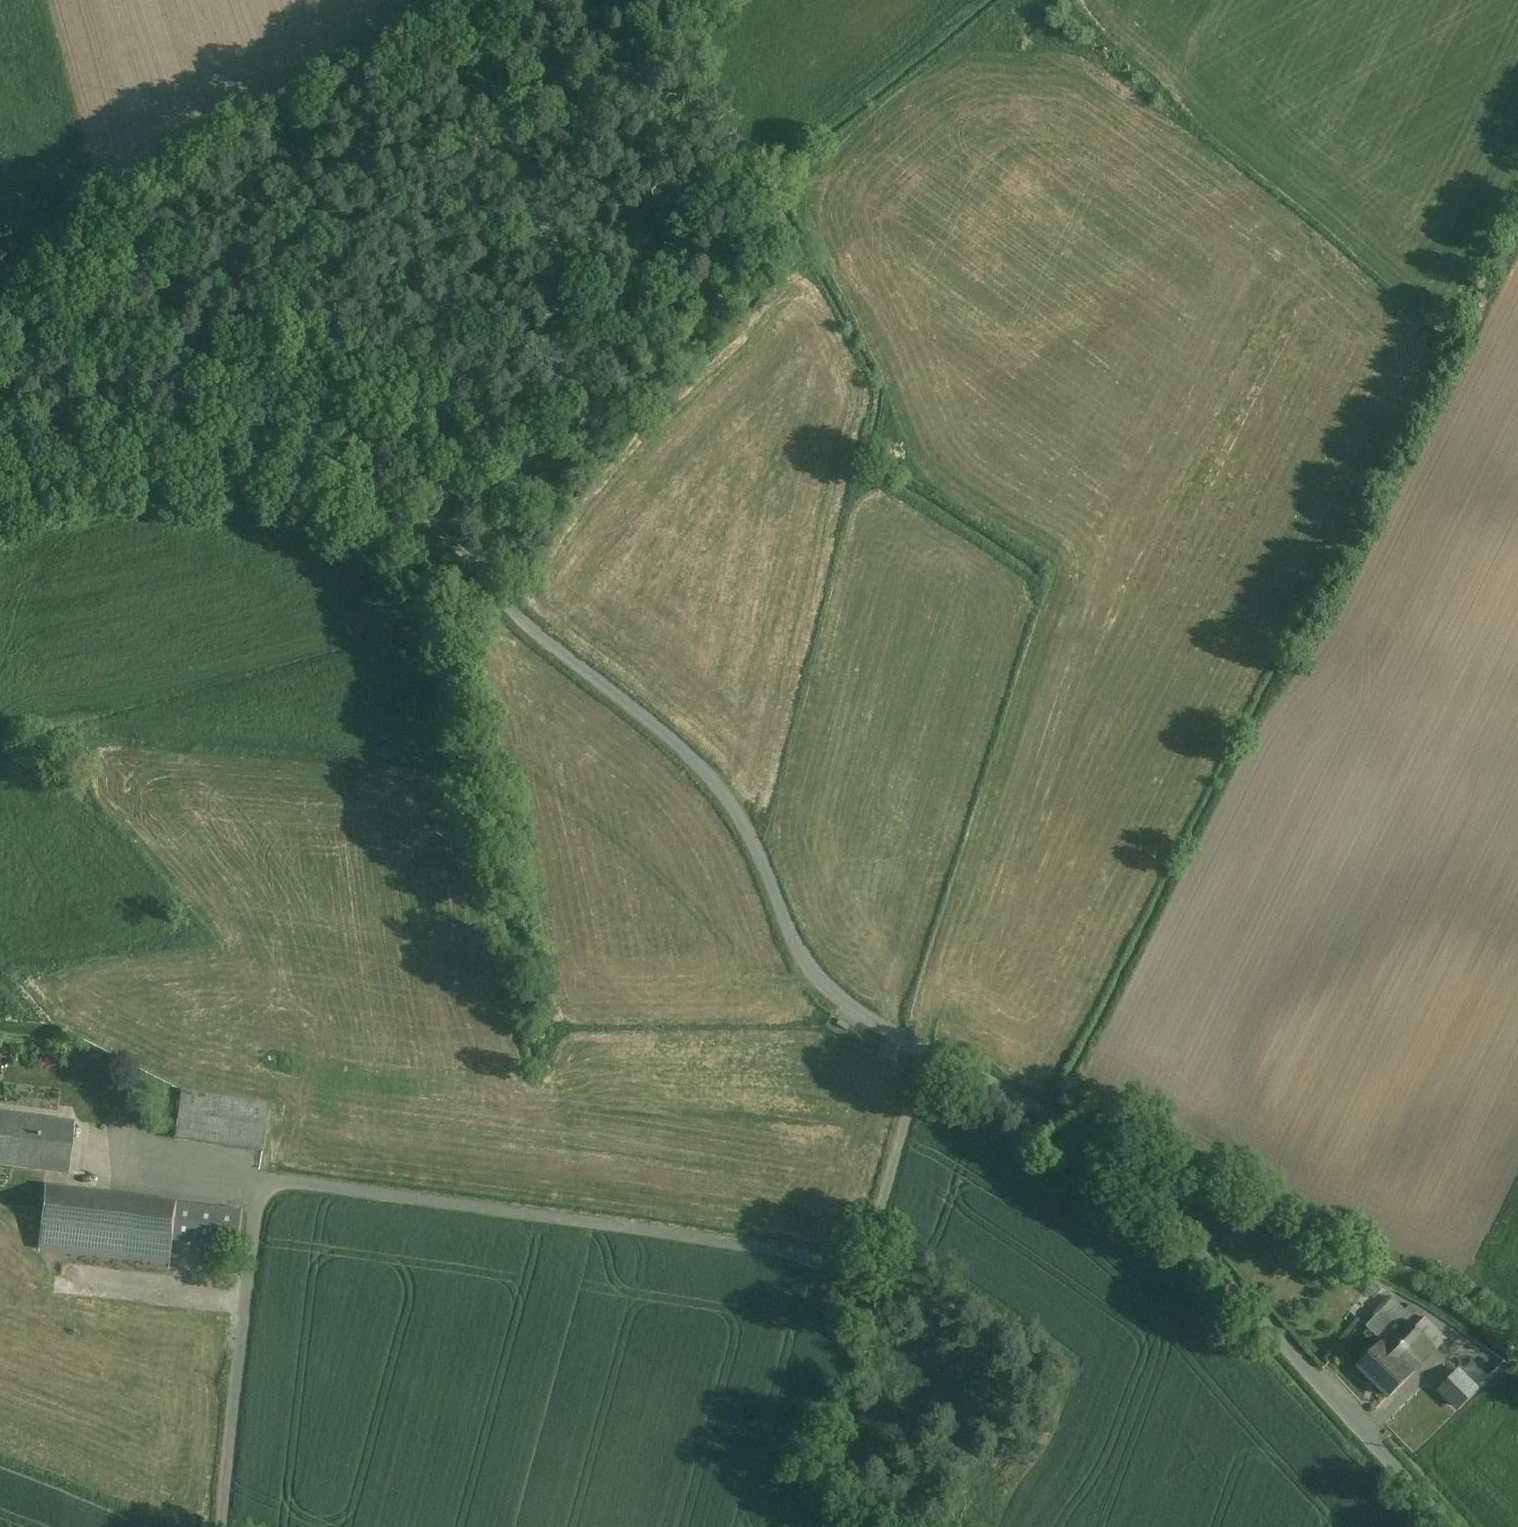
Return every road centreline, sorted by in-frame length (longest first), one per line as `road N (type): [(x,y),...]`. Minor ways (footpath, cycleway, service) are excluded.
road 1 (unclassified): [(470,0),(557,281),(546,356),(482,535),(493,571),(510,608),(542,645),(678,741),(720,787),(818,953),(934,1047)]
road 2 (unclassified): [(934,1047),(862,1259),(256,1174),(236,1526)]
road 3 (unclassified): [(934,1047),(1085,1145),(1172,1224),(1460,1526)]

